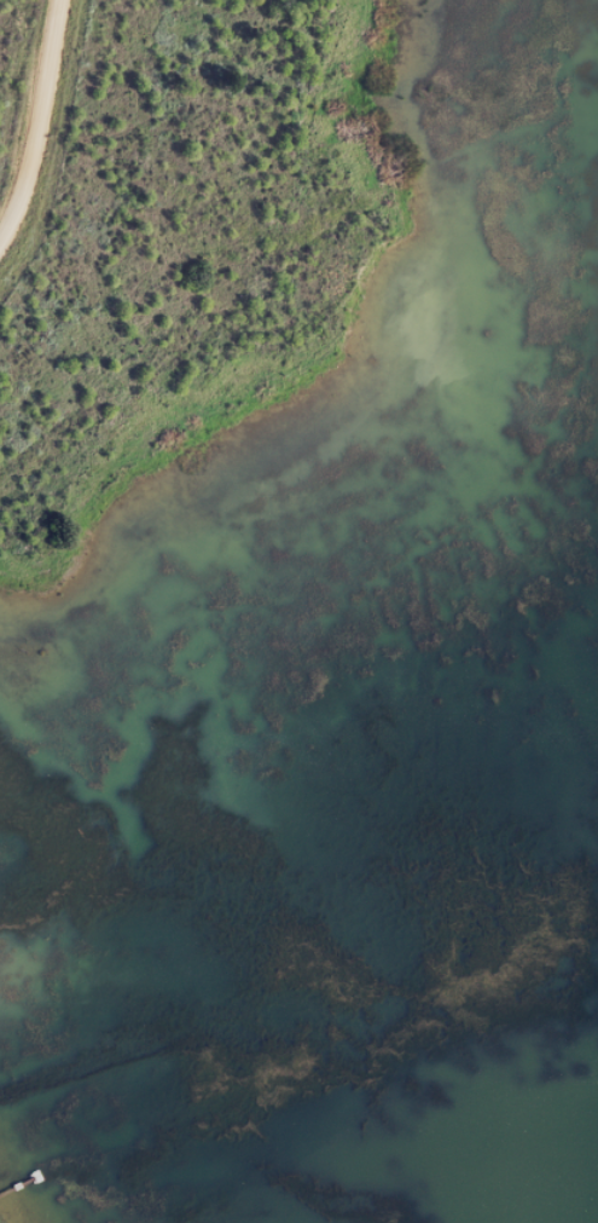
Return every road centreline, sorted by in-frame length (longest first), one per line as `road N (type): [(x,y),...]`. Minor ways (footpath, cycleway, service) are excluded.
road 1 (residential): [(0,248),(27,179),(59,0)]

